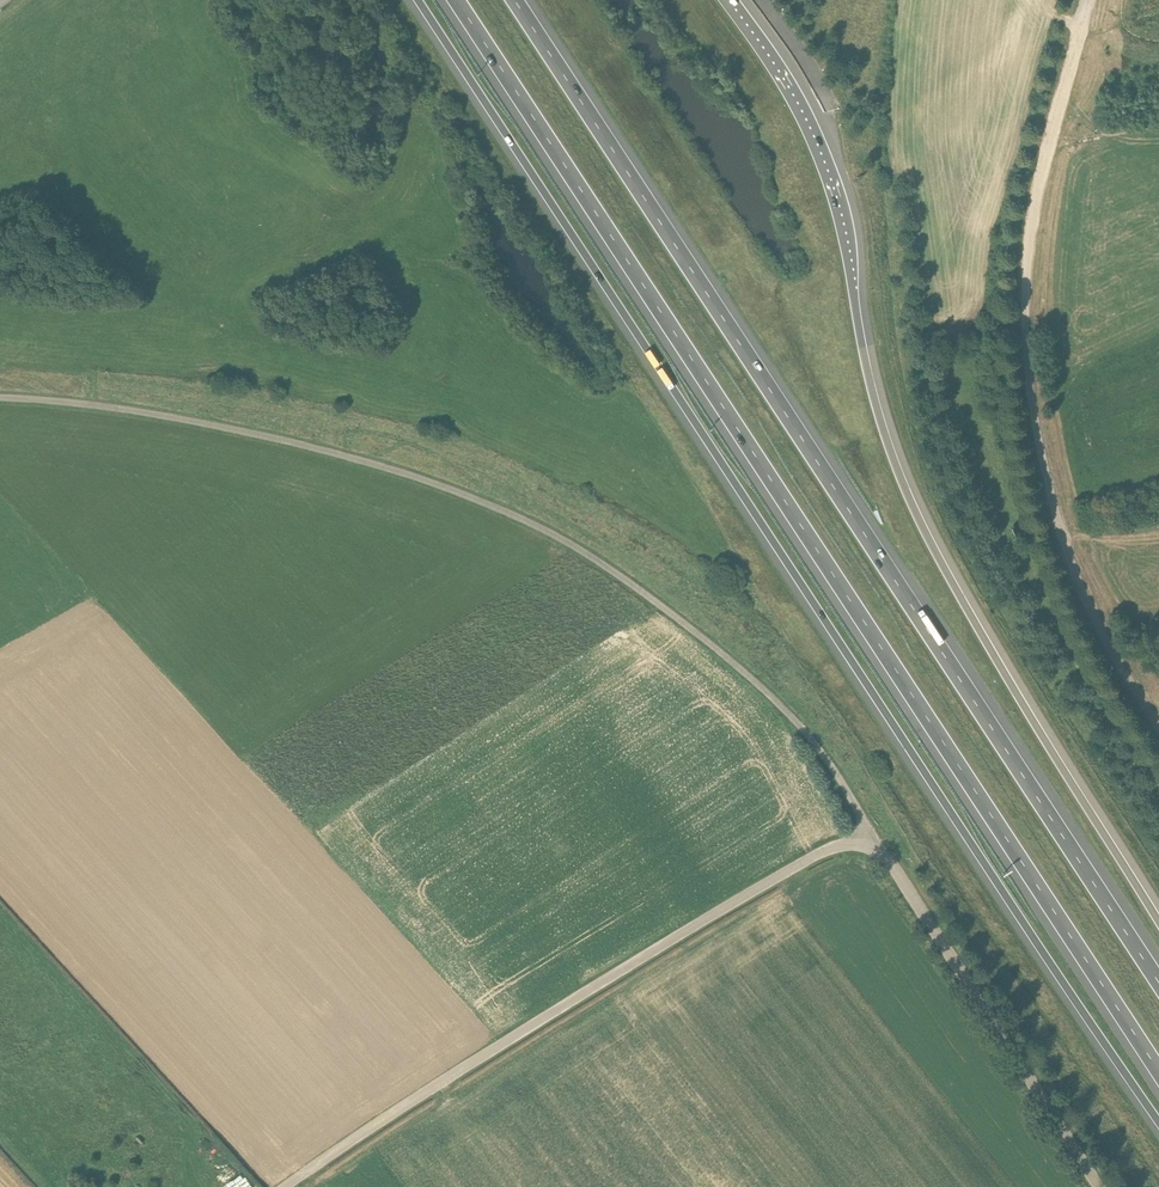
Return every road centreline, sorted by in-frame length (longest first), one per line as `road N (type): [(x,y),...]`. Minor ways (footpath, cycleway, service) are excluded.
road 1 (motorway): [(417,0),(1158,1123)]
road 2 (motorway): [(455,0),(1158,1072)]
road 3 (motorway): [(1158,981),(515,0)]
road 4 (motorway): [(1158,923),(916,510),(870,380),(821,165),(774,71),(722,0)]
road 5 (unclassified): [(0,398),(249,433),(428,481),(531,524),(645,593),(786,711),(842,783),(868,845)]
road 6 (unclassified): [(1158,727),(1074,571),(1030,392),(1032,229),(1088,0)]
road 7 (unclassified): [(287,1186),(514,1037),(781,875),(828,850),(868,845)]
road 8 (unclassified): [(1099,1186),(895,869),(868,845)]

